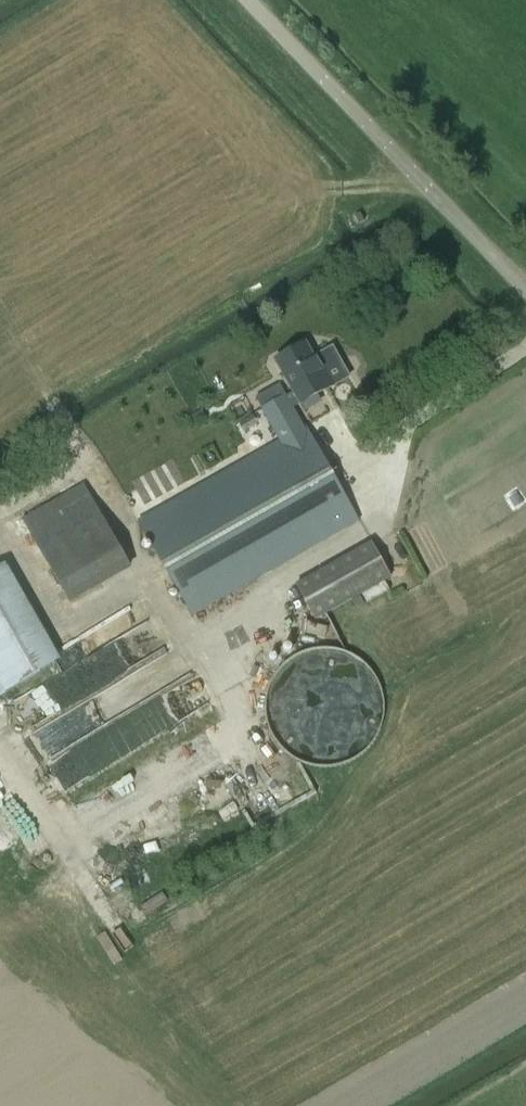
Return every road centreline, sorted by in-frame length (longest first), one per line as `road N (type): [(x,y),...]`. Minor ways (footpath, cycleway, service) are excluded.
road 1 (unclassified): [(525,289),(249,0)]

